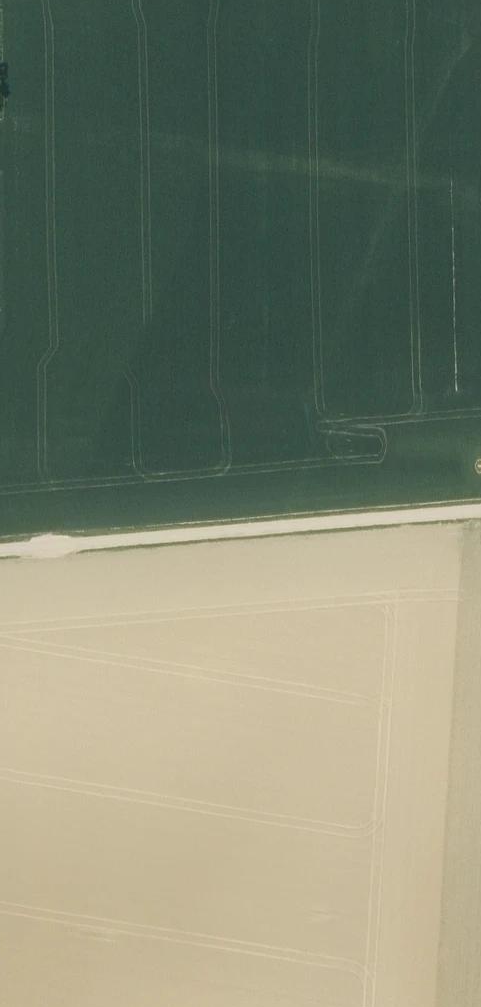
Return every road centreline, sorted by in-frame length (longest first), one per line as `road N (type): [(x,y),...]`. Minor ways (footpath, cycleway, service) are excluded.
road 1 (unclassified): [(480,511),(0,552)]

